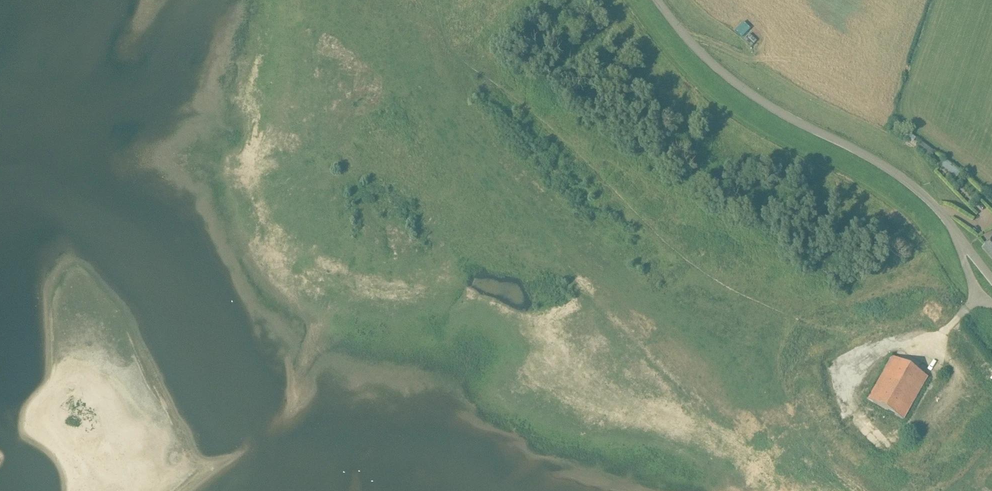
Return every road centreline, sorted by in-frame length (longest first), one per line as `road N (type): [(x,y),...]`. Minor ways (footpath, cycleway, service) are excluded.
road 1 (tertiary): [(991,280),(898,174),(740,82),(705,56),(660,0)]

